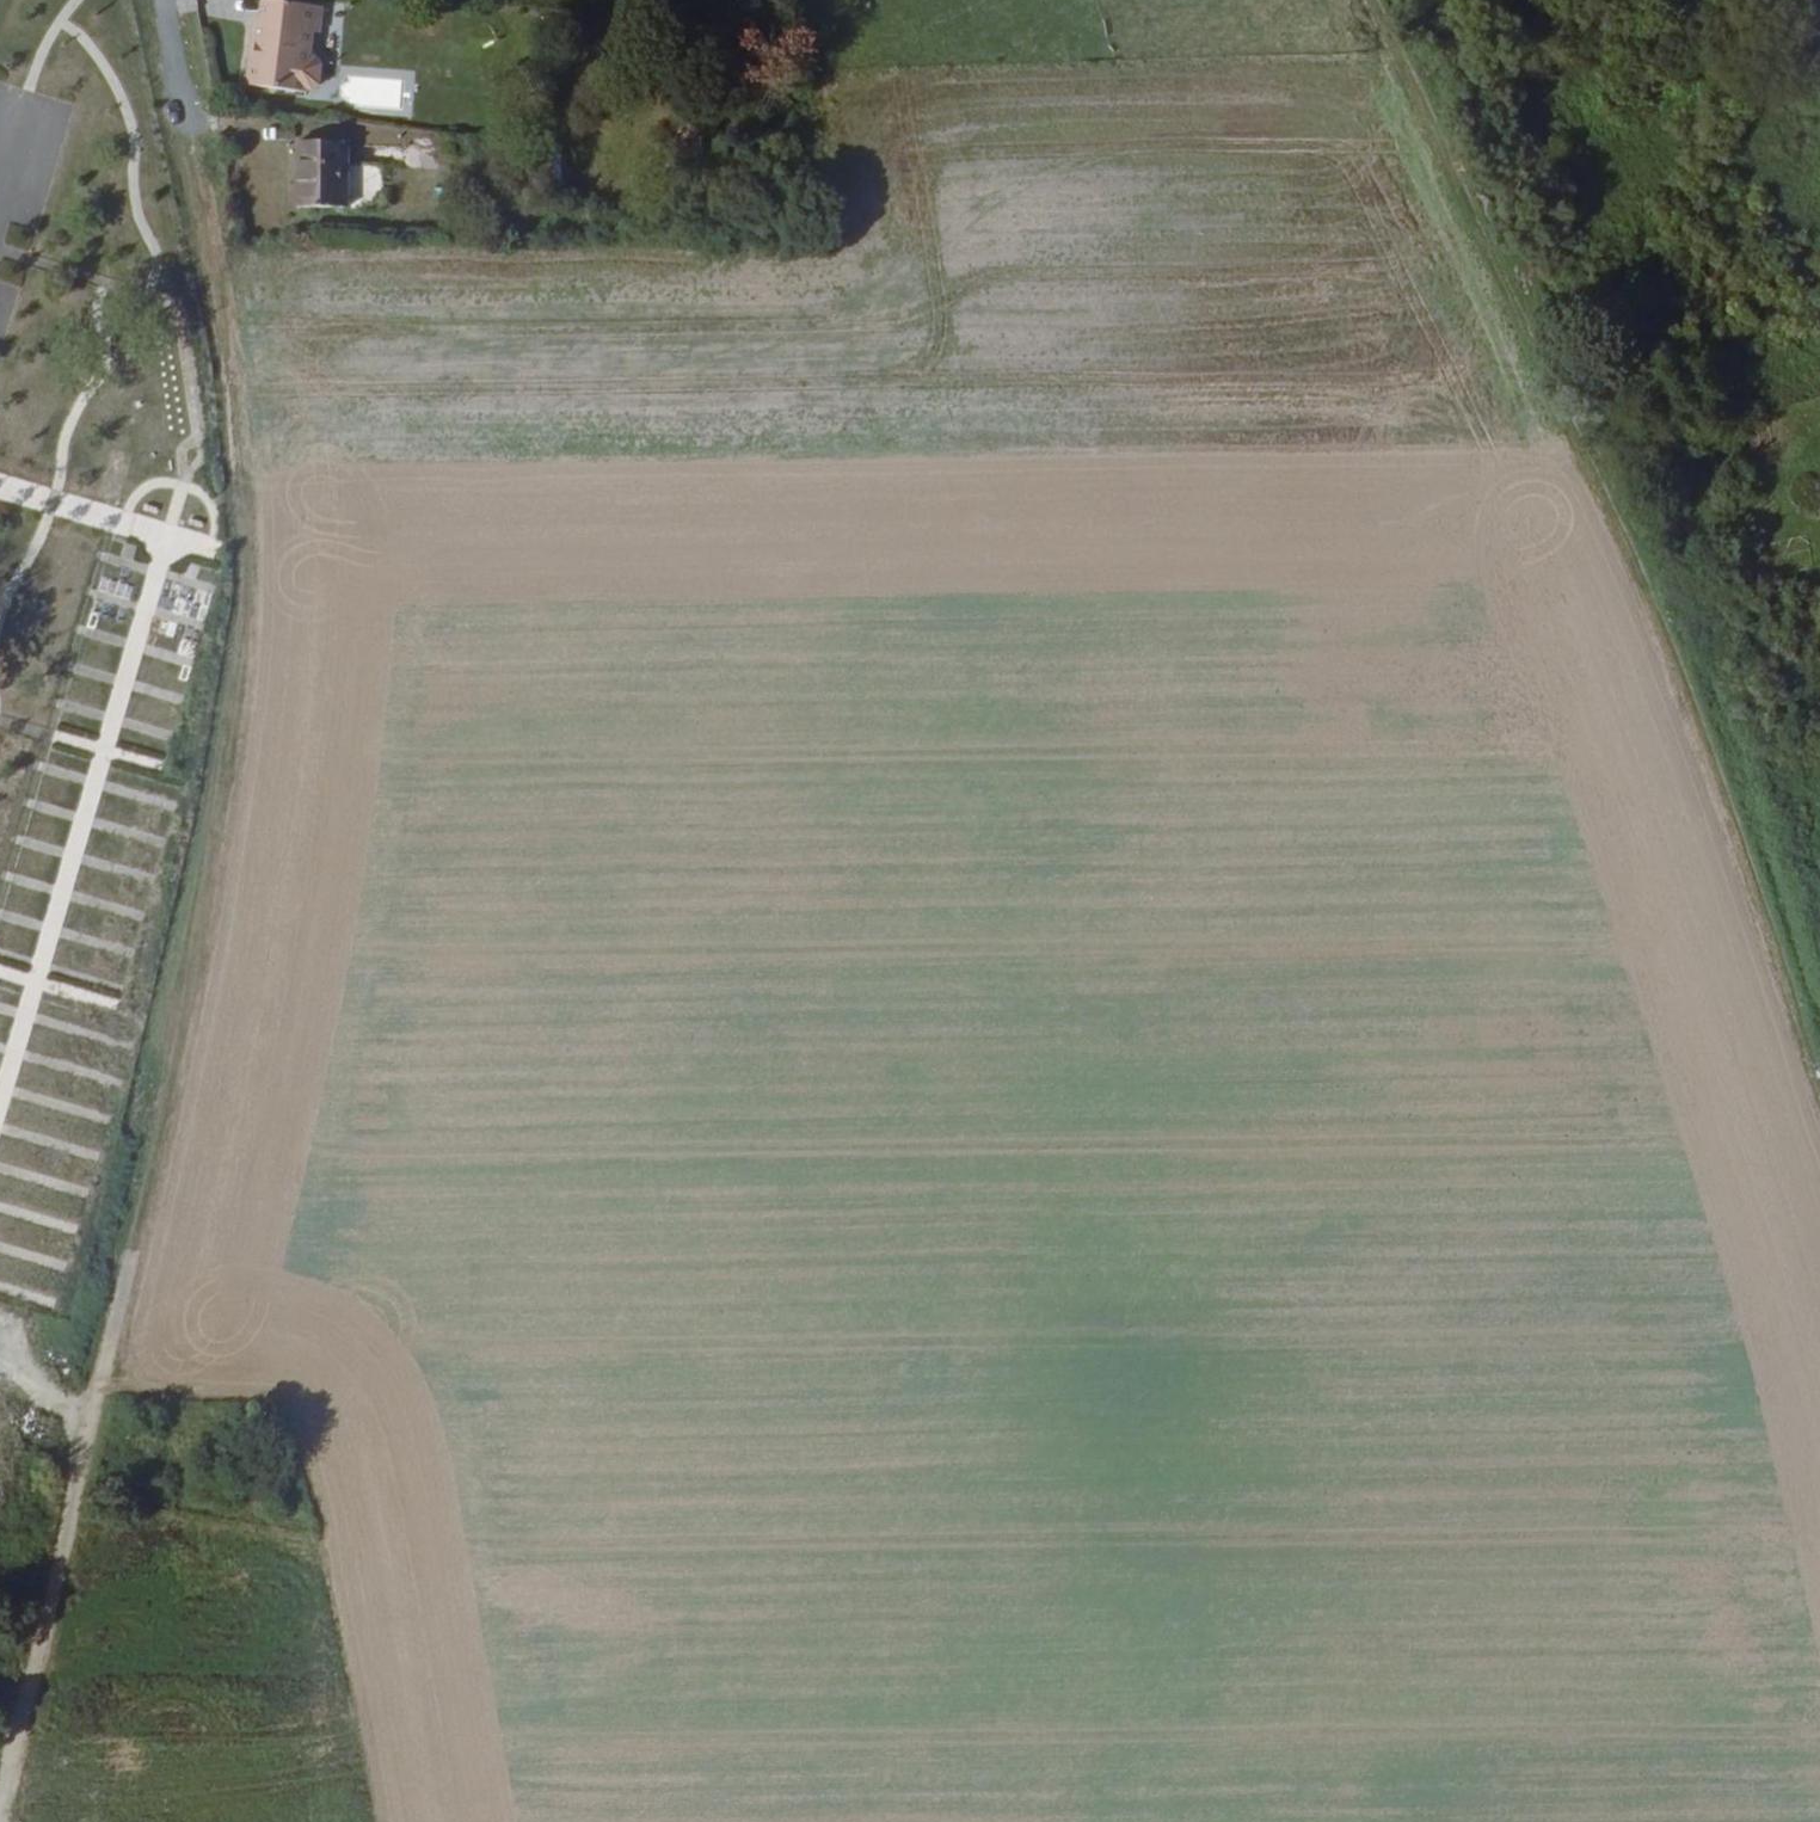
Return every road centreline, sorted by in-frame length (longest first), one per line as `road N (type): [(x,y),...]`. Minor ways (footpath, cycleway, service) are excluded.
road 1 (track): [(0,1788),(129,1253),(234,761),(249,502),(220,248),(193,138)]
road 2 (track): [(1370,0),(1607,438),(1819,1154)]

